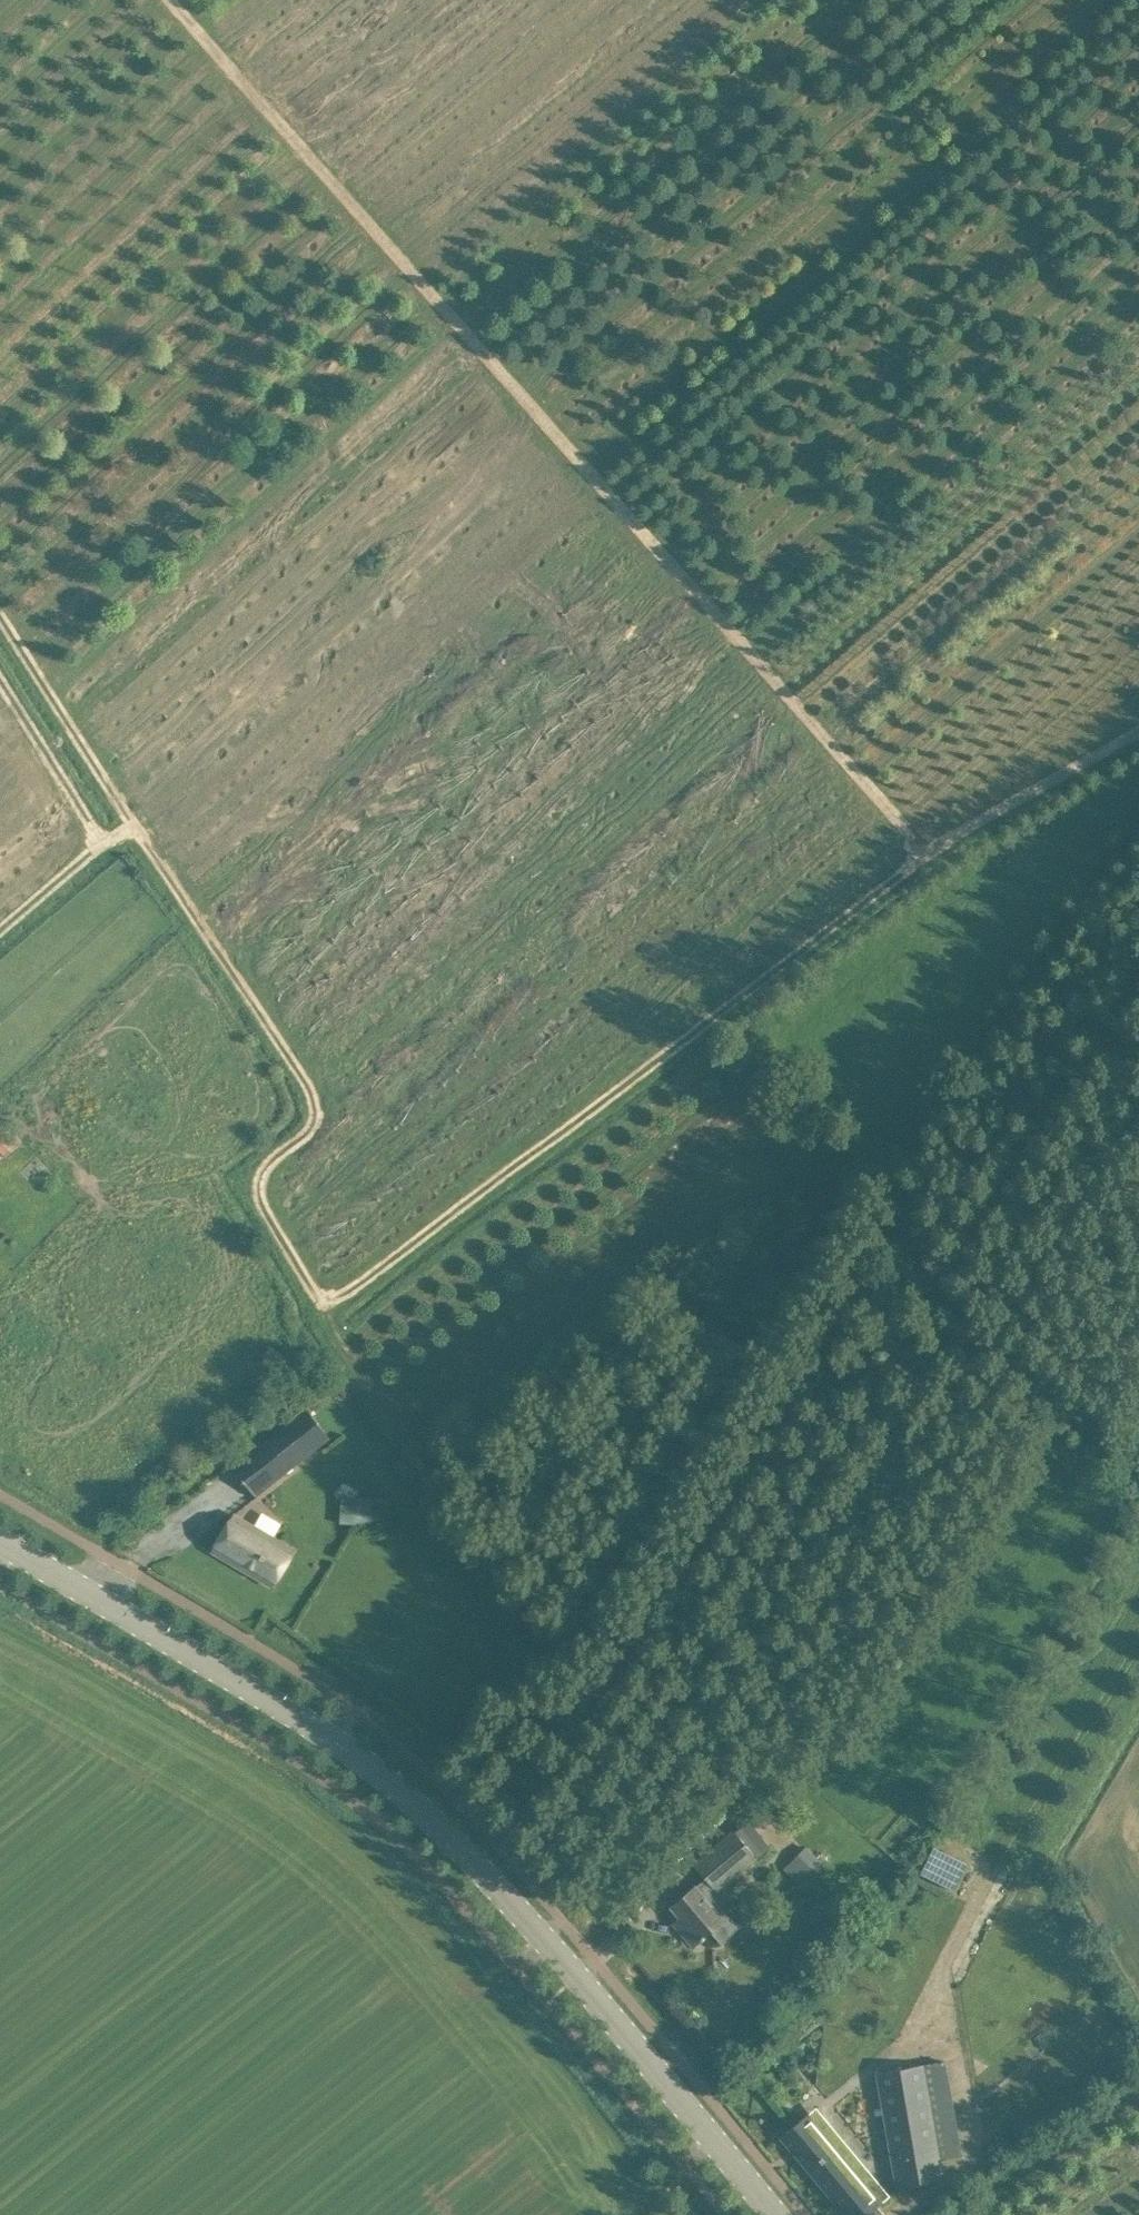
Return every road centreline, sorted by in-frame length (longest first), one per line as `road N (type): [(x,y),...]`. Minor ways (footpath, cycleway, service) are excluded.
road 1 (track): [(0,902),(126,796),(308,1058),(302,1101),(251,1154),(325,1288),(920,833),(1138,705)]
road 2 (track): [(920,833),(169,0)]
road 3 (secondary): [(767,2214),(481,1867),(407,1794),(311,1720),(0,1537)]
road 4 (track): [(126,796),(0,601)]
road 5 (track): [(0,669),(98,820)]

